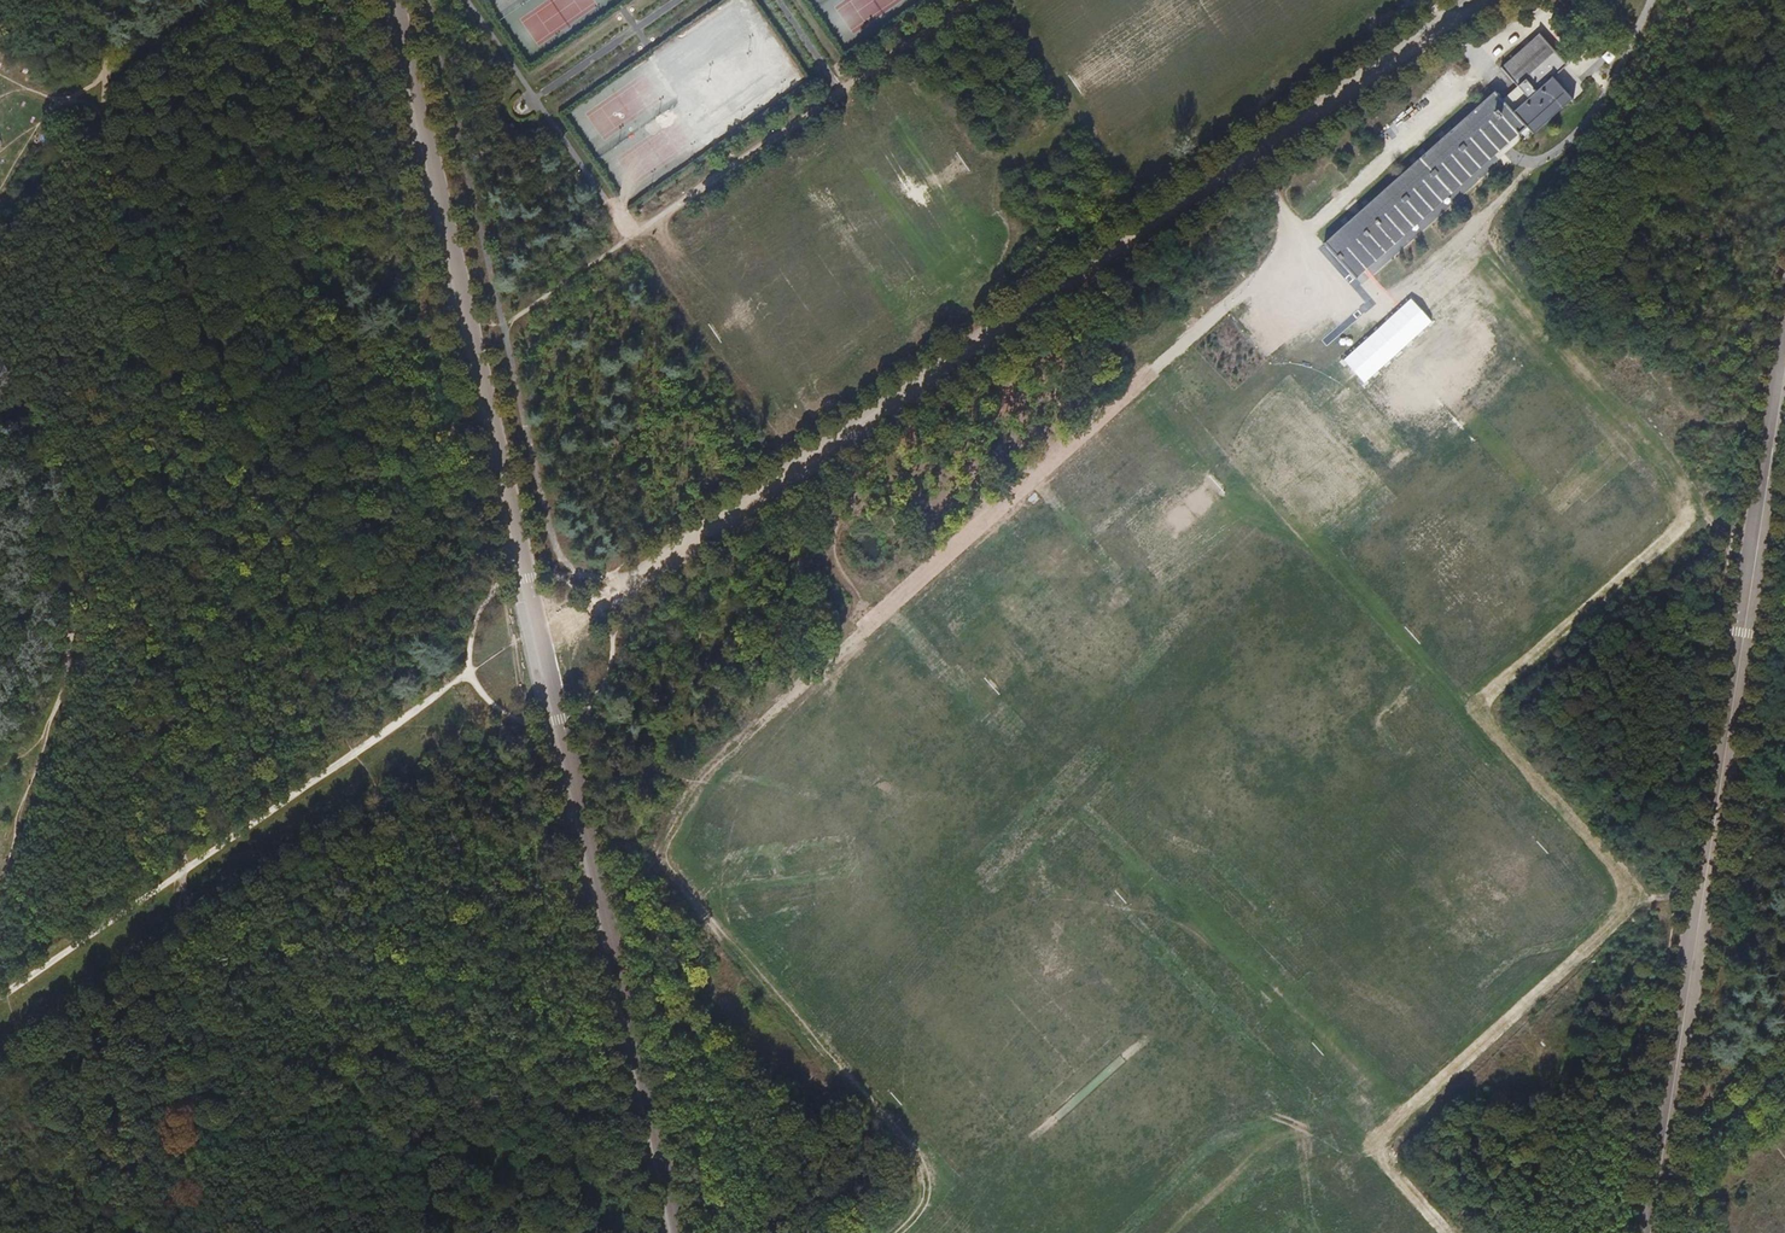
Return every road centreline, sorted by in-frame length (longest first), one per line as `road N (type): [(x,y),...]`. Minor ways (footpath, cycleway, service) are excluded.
road 1 (track): [(0,998),(469,674)]
road 2 (track): [(600,603),(615,643),(614,664),(594,701),(539,724),(489,704),(465,653),(487,596),(523,576),(545,574),(585,588)]

